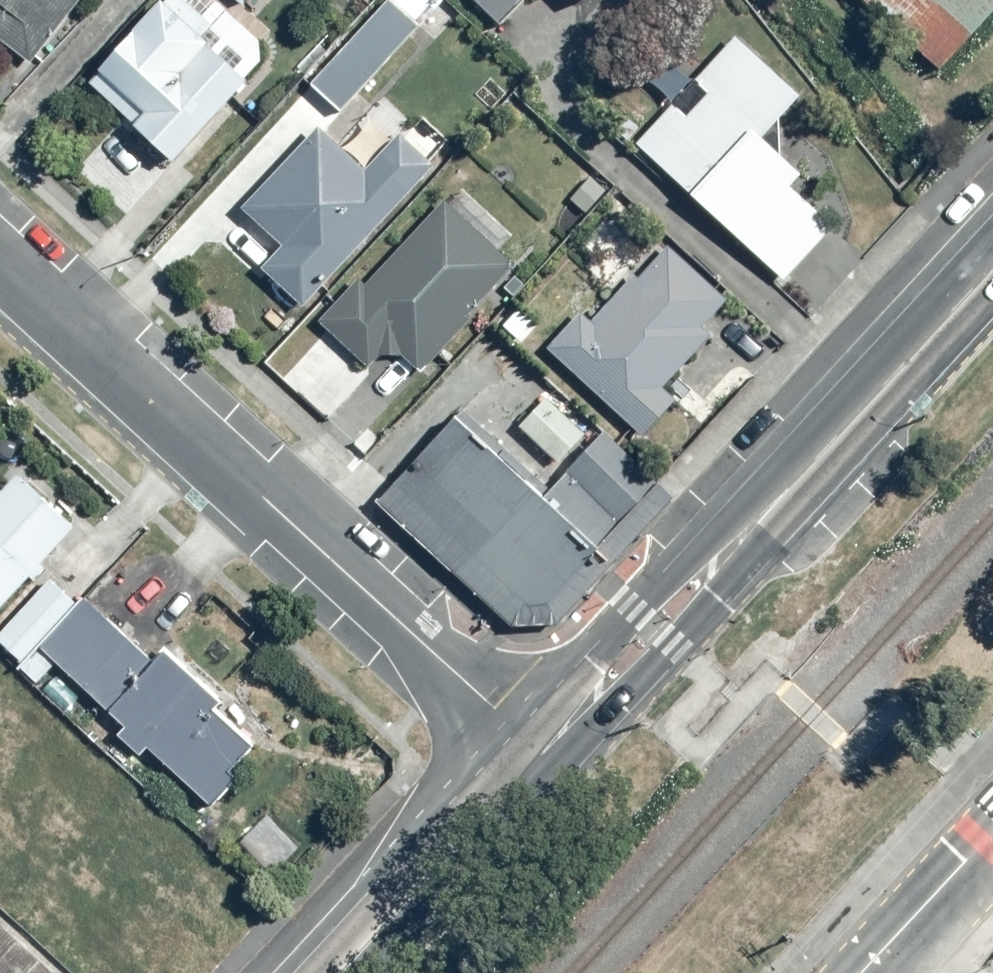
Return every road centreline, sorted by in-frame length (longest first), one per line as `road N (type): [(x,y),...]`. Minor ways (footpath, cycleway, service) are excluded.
road 1 (residential): [(0,265),(536,750)]
road 2 (secondary): [(992,268),(536,750)]
road 3 (secondary): [(536,750),(339,972)]
road 4 (tertiary): [(864,972),(992,832)]

